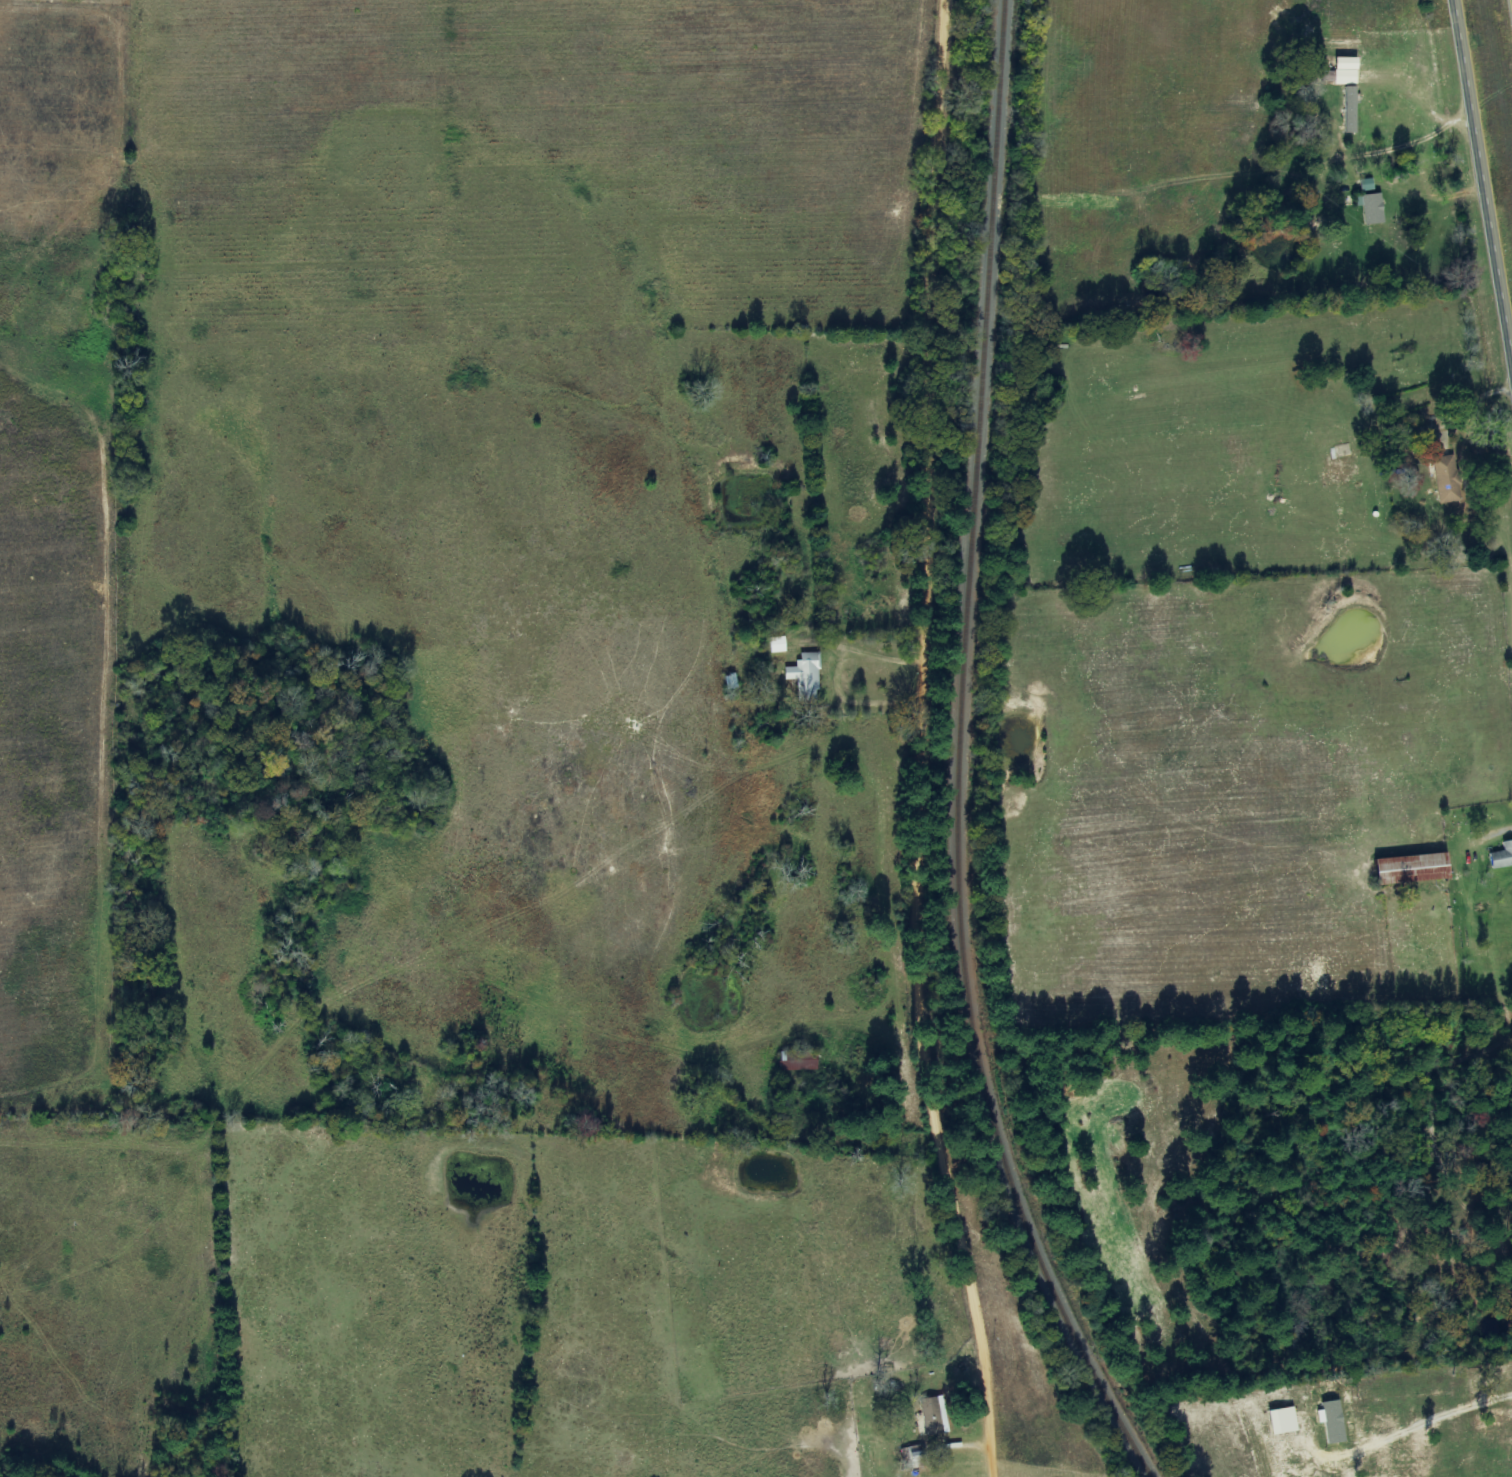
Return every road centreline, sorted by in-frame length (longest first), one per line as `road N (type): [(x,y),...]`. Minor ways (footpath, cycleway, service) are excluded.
road 1 (residential): [(993,1476),(988,1399),(910,1013),(942,0)]
road 2 (trunk): [(1458,0),(1511,320)]

